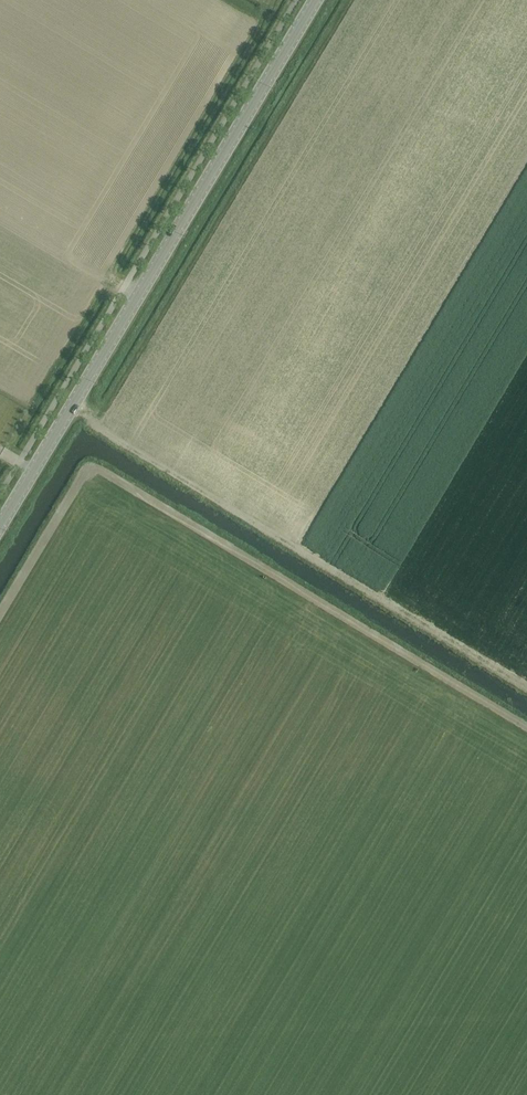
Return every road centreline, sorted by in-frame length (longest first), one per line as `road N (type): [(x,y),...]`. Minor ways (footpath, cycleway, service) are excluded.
road 1 (tertiary): [(0,527),(317,0)]

